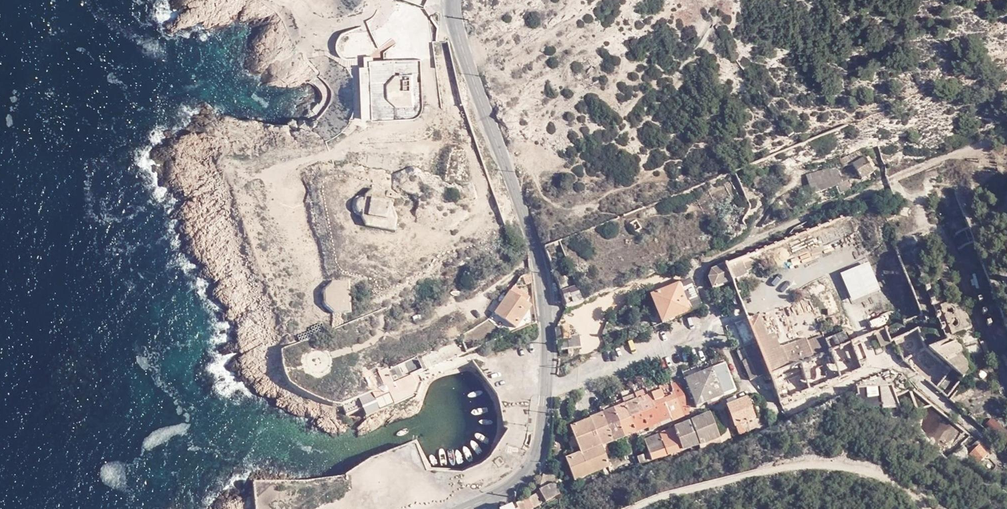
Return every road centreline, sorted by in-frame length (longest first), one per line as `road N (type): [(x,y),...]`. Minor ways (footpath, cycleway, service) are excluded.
road 1 (tertiary): [(465,508),(511,488),(534,467),(549,345),(538,255),(452,0)]
road 2 (track): [(633,508),(758,472),(821,465),(883,477),(931,508)]

